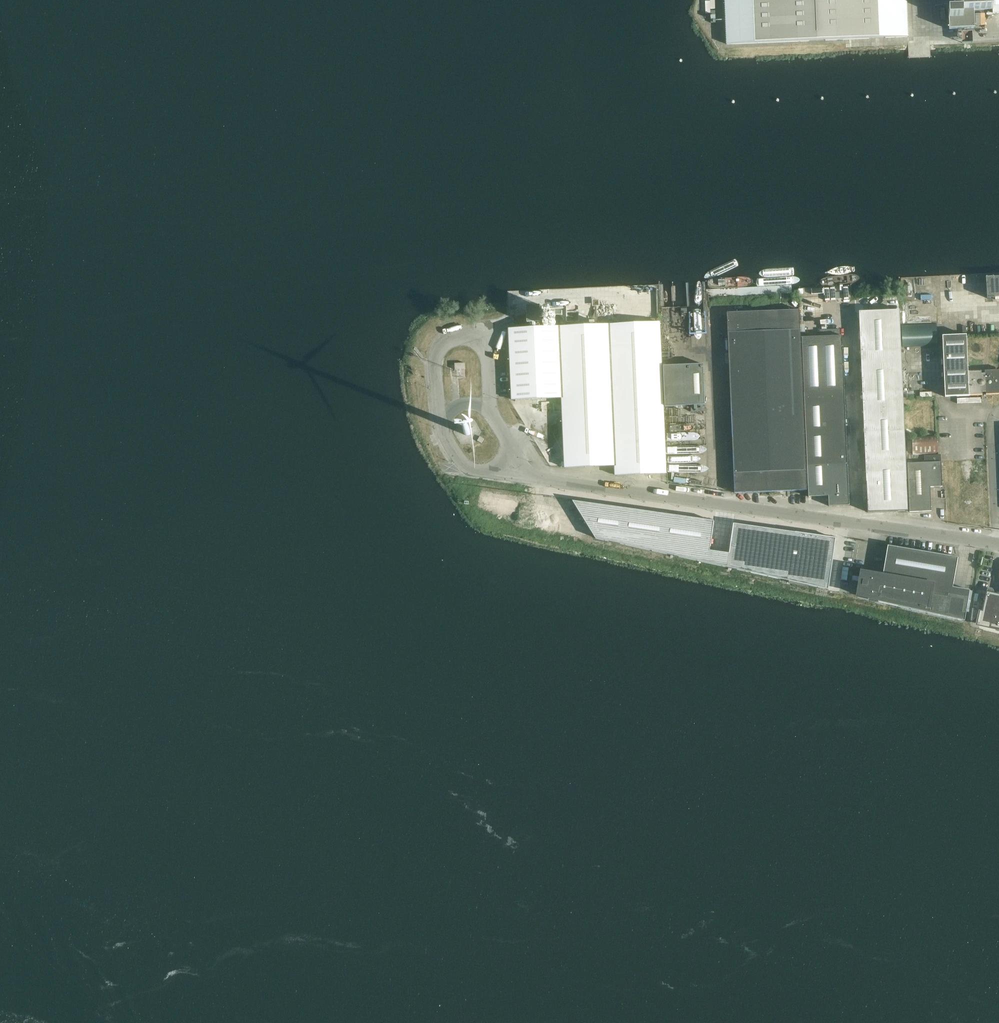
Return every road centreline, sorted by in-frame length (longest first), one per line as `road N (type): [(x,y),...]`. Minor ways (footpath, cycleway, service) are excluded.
road 1 (unclassified): [(998,544),(537,480)]
road 2 (unclassified): [(490,405),(486,338),(464,335),(442,344),(435,361),(442,416)]
road 3 (unclassified): [(442,416),(460,462),(537,480)]

